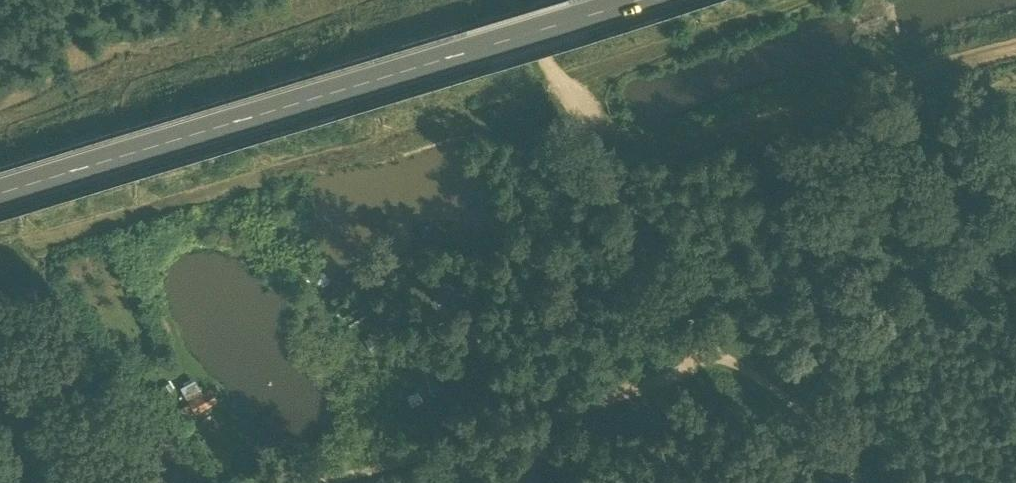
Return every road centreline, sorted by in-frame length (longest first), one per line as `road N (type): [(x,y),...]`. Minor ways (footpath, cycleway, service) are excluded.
road 1 (primary): [(0,188),(617,0)]
road 2 (track): [(722,353),(623,399),(315,482)]
road 3 (track): [(610,173),(1015,69)]
road 4 (track): [(722,353),(507,0)]
road 5 (track): [(860,482),(722,353)]

